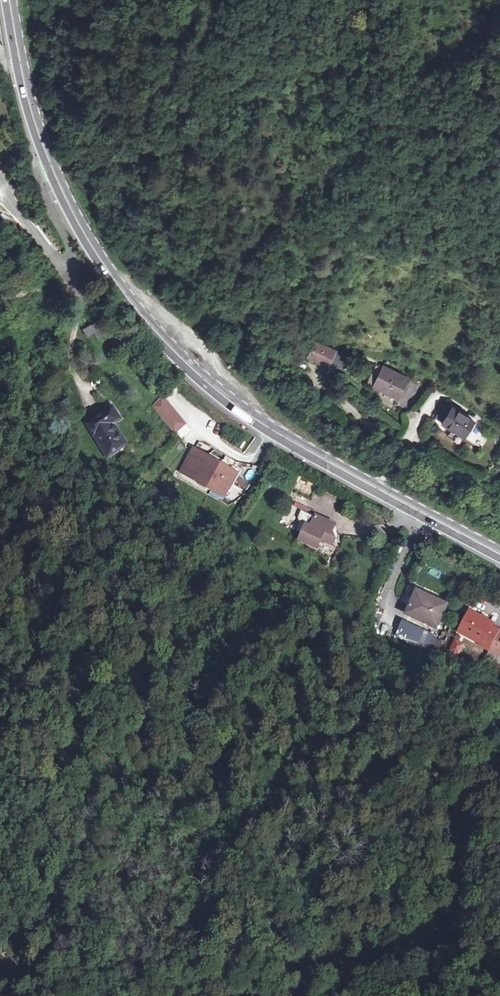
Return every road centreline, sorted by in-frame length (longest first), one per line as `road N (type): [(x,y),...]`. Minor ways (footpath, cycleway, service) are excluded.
road 1 (secondary): [(9,0),(28,99),(60,194),(116,285),(165,343),(245,416),(499,556)]

